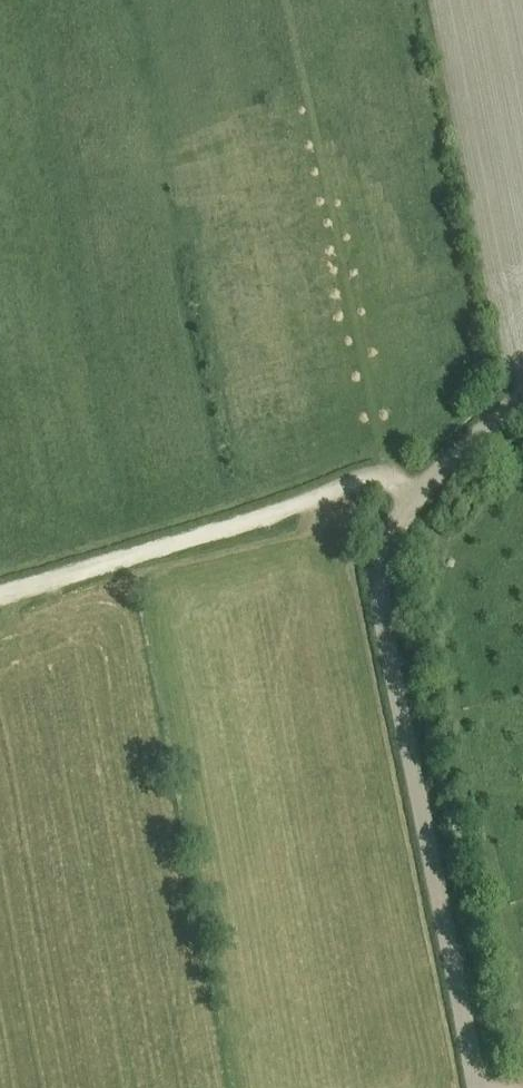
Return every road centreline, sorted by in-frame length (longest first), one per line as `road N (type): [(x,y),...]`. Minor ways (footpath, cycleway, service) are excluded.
road 1 (unclassified): [(475,1087),(379,603),(381,558),(412,492),(522,389)]
road 2 (track): [(412,492),(367,476),(0,594)]

